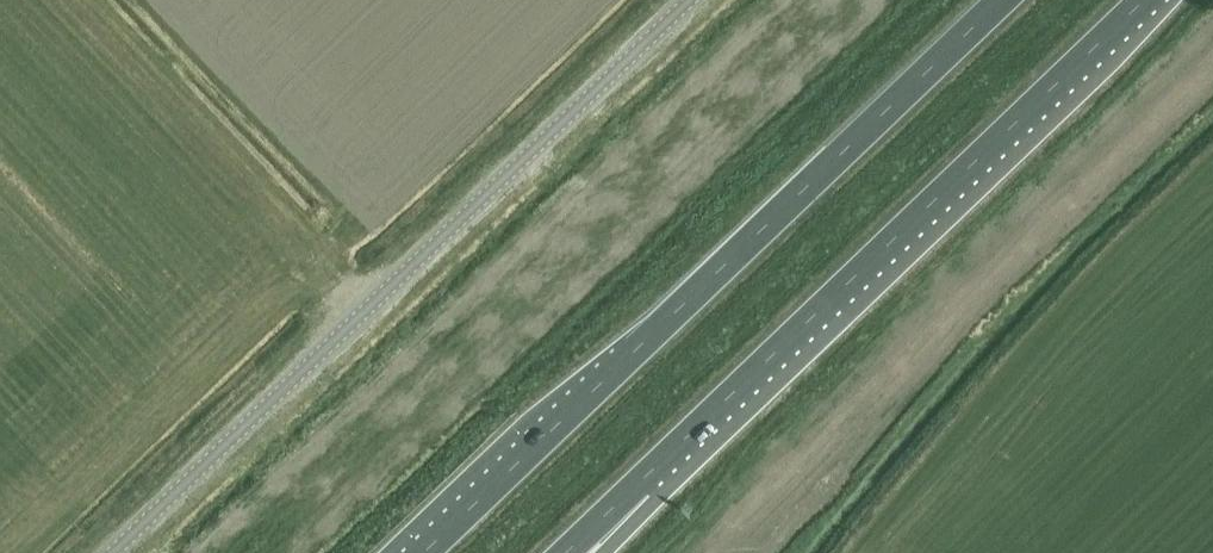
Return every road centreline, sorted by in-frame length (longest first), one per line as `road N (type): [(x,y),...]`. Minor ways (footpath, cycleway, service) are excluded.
road 1 (trunk): [(568,552),(1153,0)]
road 2 (trunk): [(1000,0),(423,552)]
road 3 (unclassified): [(124,552),(697,0)]

